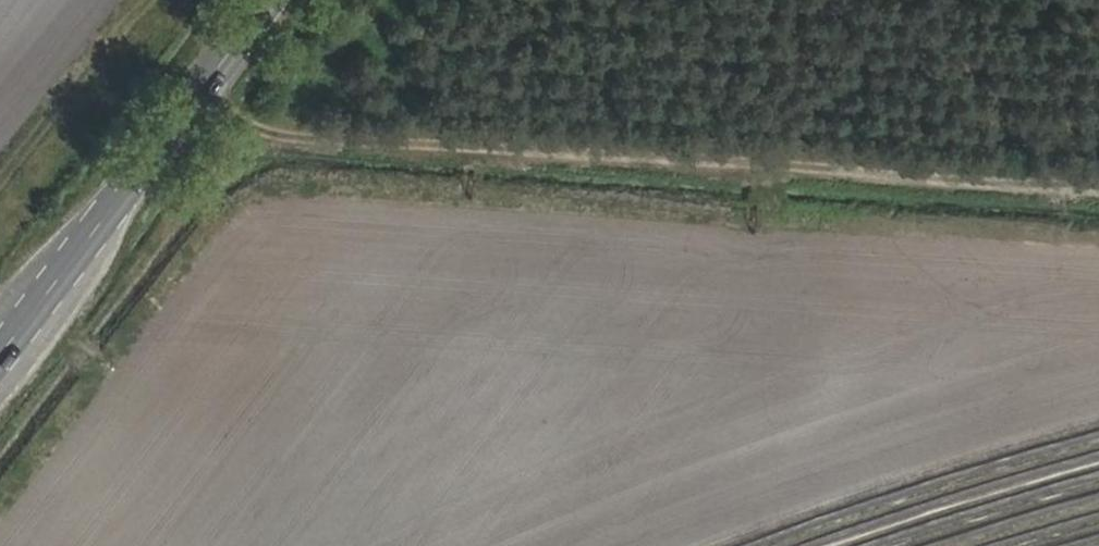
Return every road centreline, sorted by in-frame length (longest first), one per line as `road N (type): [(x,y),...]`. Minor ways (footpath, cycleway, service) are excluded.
road 1 (track): [(1098,184),(313,137),(208,82)]
road 2 (track): [(1098,274),(579,239),(495,244),(228,212)]
road 3 (primary): [(270,0),(0,355)]

